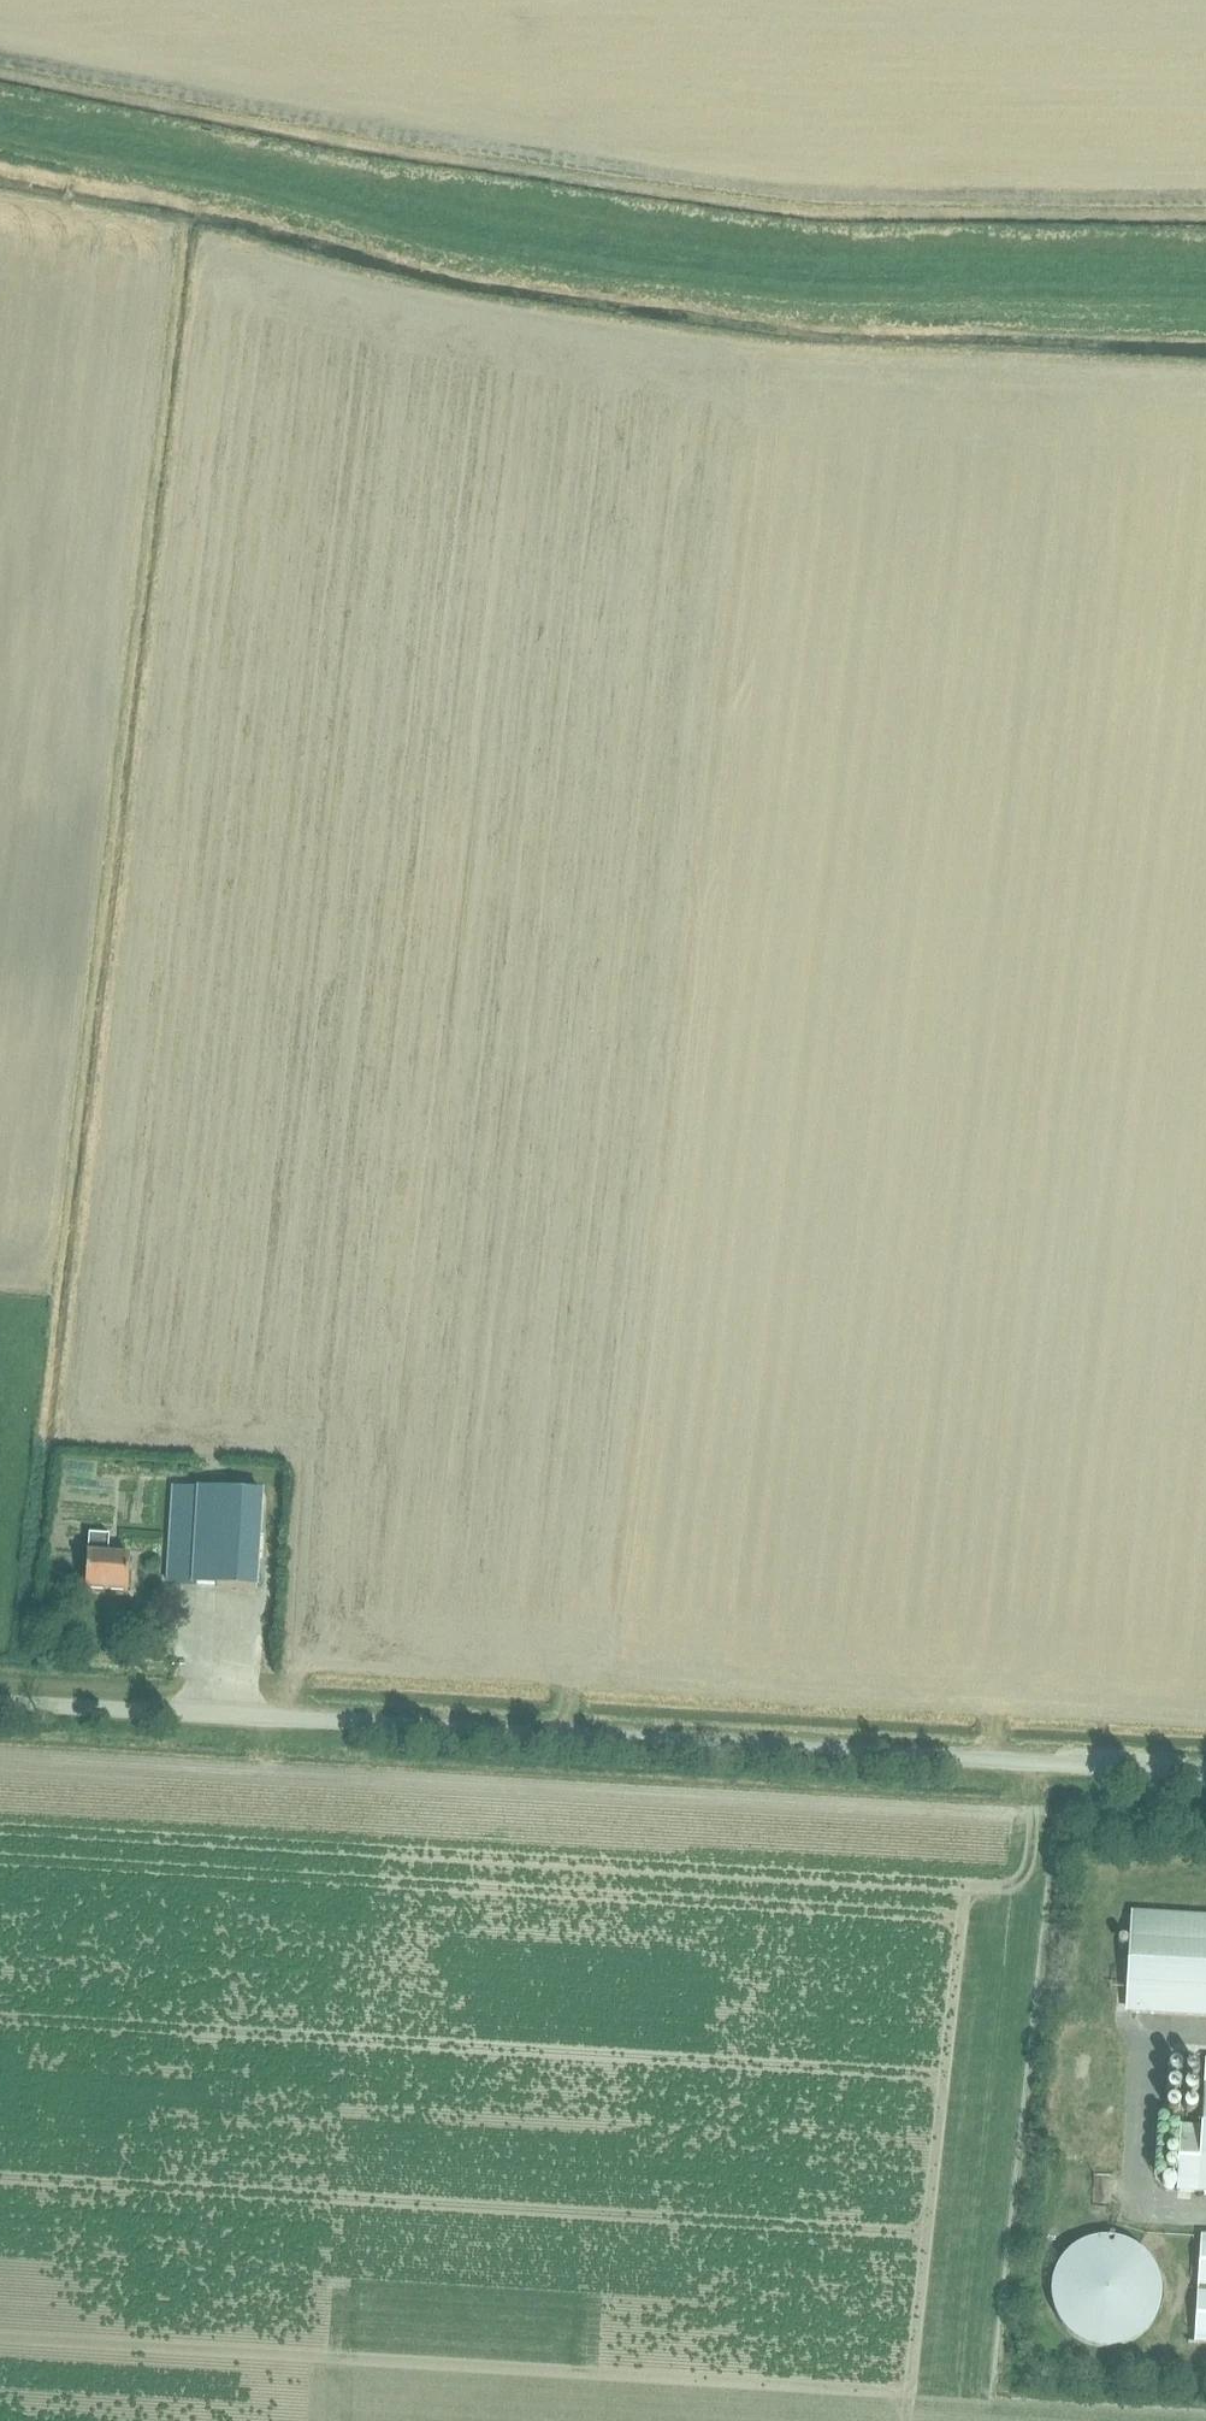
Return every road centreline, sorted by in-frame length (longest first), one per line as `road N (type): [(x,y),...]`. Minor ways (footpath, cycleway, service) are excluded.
road 1 (unclassified): [(1205,1775),(0,1702)]

